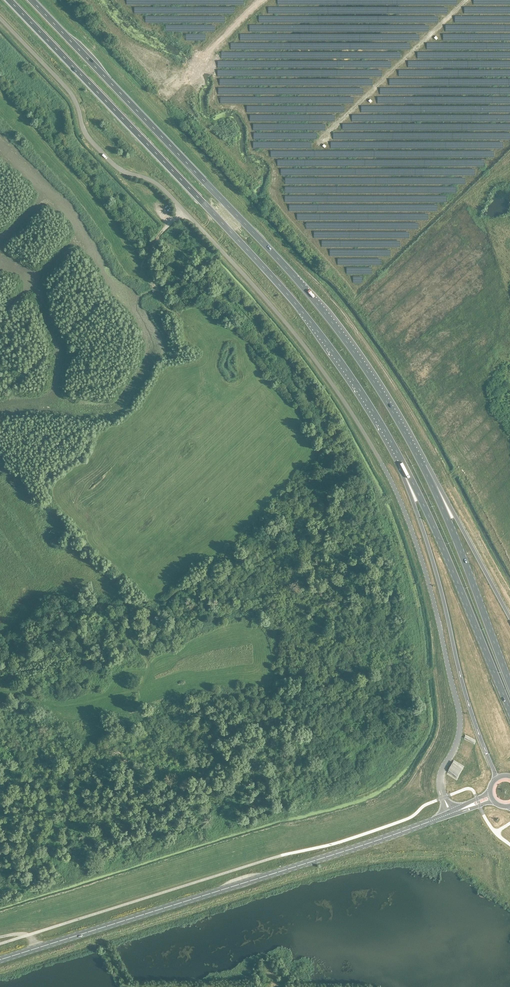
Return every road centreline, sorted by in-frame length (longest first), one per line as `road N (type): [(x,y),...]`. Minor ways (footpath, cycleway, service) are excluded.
road 1 (unclassified): [(444,797),(441,774),(458,740),(459,712),(400,500),(312,356),(183,211)]
road 2 (trunk): [(436,491),(373,378),(298,280),(32,0)]
road 3 (trunk): [(10,0),(301,311),(406,469)]
road 4 (secondary): [(447,814),(0,960)]
road 5 (trunk): [(406,469),(463,688),(496,778)]
road 6 (unclassified): [(183,211),(159,185),(110,163),(83,130),(72,94),(0,18)]
road 7 (primary): [(434,527),(509,707)]
road 8 (primary): [(509,685),(449,521)]
road 9 (trunk): [(509,618),(436,491)]

